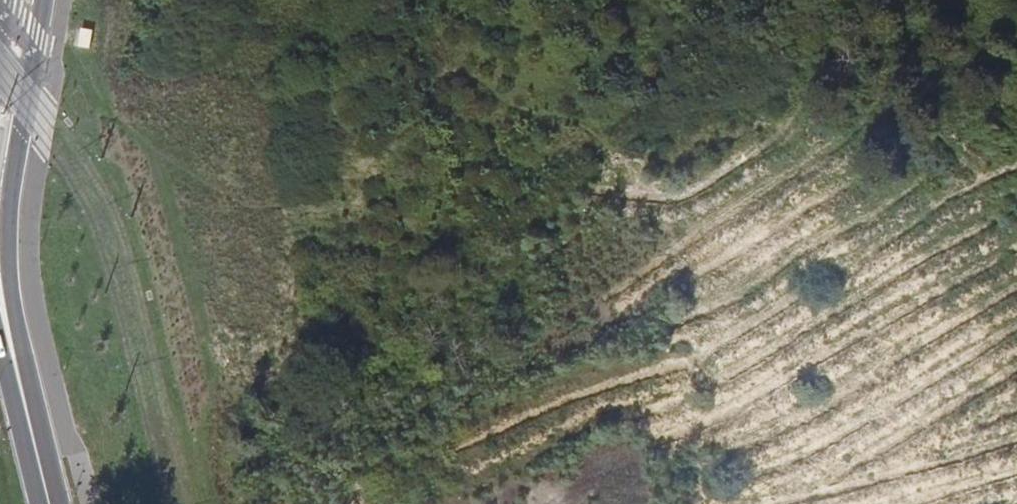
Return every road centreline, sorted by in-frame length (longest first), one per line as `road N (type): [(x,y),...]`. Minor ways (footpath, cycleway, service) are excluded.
road 1 (secondary): [(7,337),(9,194),(44,0)]
road 2 (secondary): [(7,337),(48,503)]

